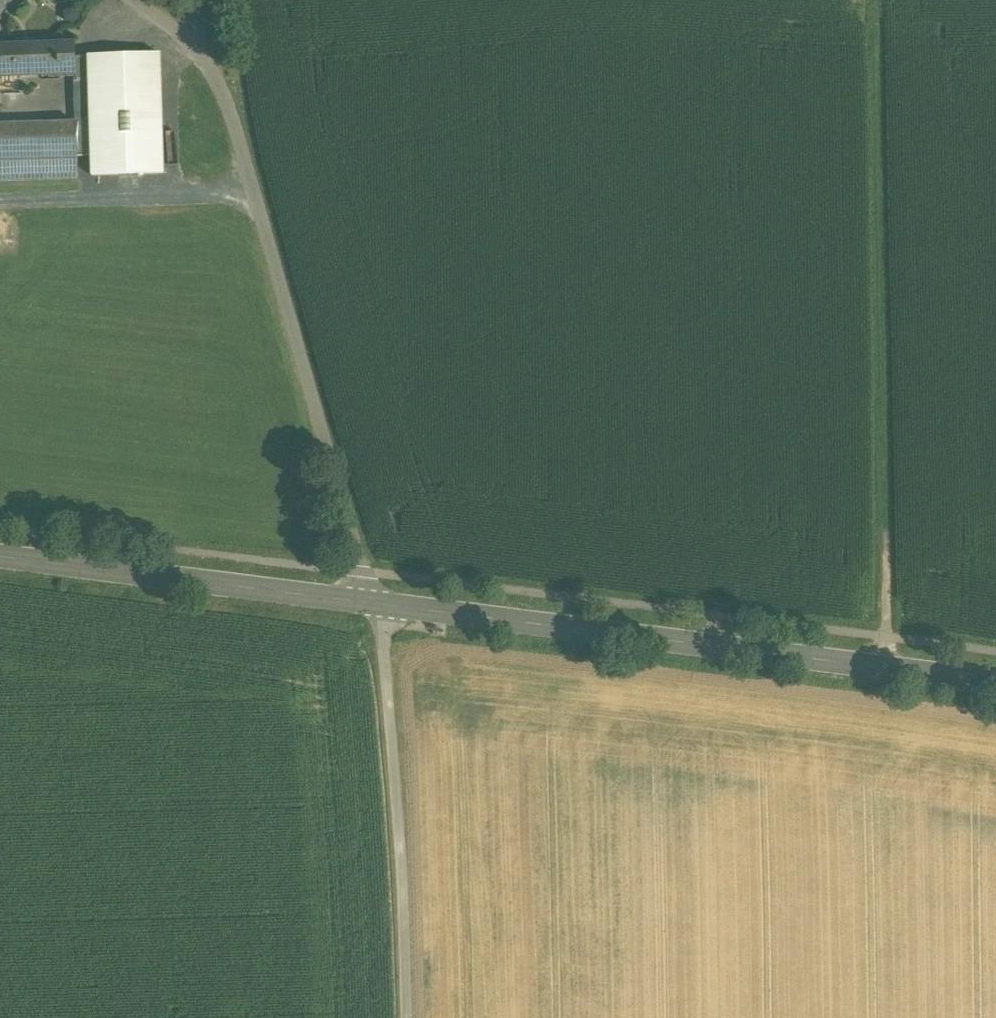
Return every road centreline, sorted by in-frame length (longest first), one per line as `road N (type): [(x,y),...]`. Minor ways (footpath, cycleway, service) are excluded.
road 1 (track): [(887,668),(898,429),(886,0)]
road 2 (residential): [(133,0),(218,79),(360,571),(377,604)]
road 3 (tertiary): [(377,604),(995,684)]
road 4 (track): [(407,1017),(403,866),(377,604)]
road 5 (tertiary): [(0,557),(377,604)]
road 6 (track): [(252,192),(0,208)]

